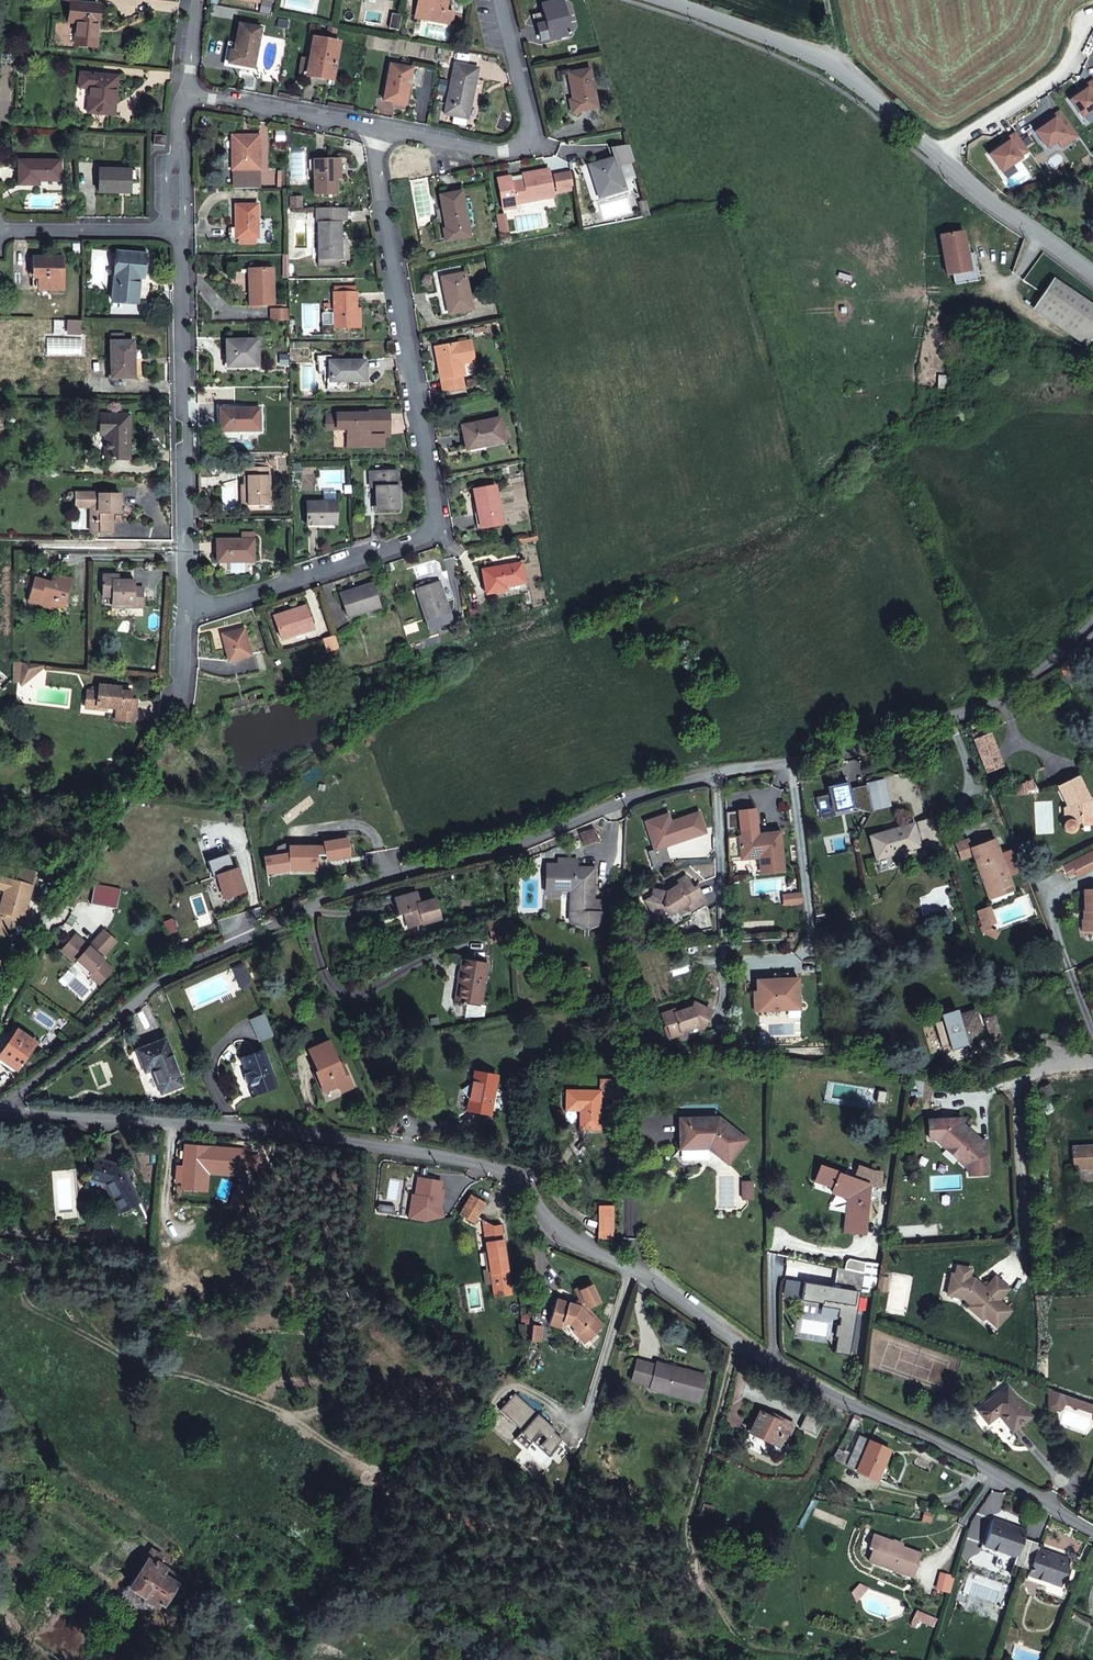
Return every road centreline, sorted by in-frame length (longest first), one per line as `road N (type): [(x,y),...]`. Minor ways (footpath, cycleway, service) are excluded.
road 1 (residential): [(12,1113),(197,959),(397,877),(525,845),(653,794),(1008,703),(1092,626)]
road 2 (residential): [(12,1113),(397,1150),(496,1170),(518,1180),(554,1229),(658,1284),(780,1368),(1092,1531)]
road 3 (unclassified): [(379,130),(437,530),(427,543),(189,616)]
road 4 (residential): [(187,92),(189,616)]
road 5 (unclassified): [(670,0),(793,49),(854,84),(998,206),(1092,273)]
road 6 (residential): [(189,616),(180,710),(89,849),(0,1020)]
road 7 (unclassified): [(503,0),(529,117),(524,143),(493,151),(379,130)]
road 8 (residential): [(1092,1066),(1039,1070),(1017,1102),(1026,1257)]
road 9 (unclassified): [(379,130),(187,92)]

